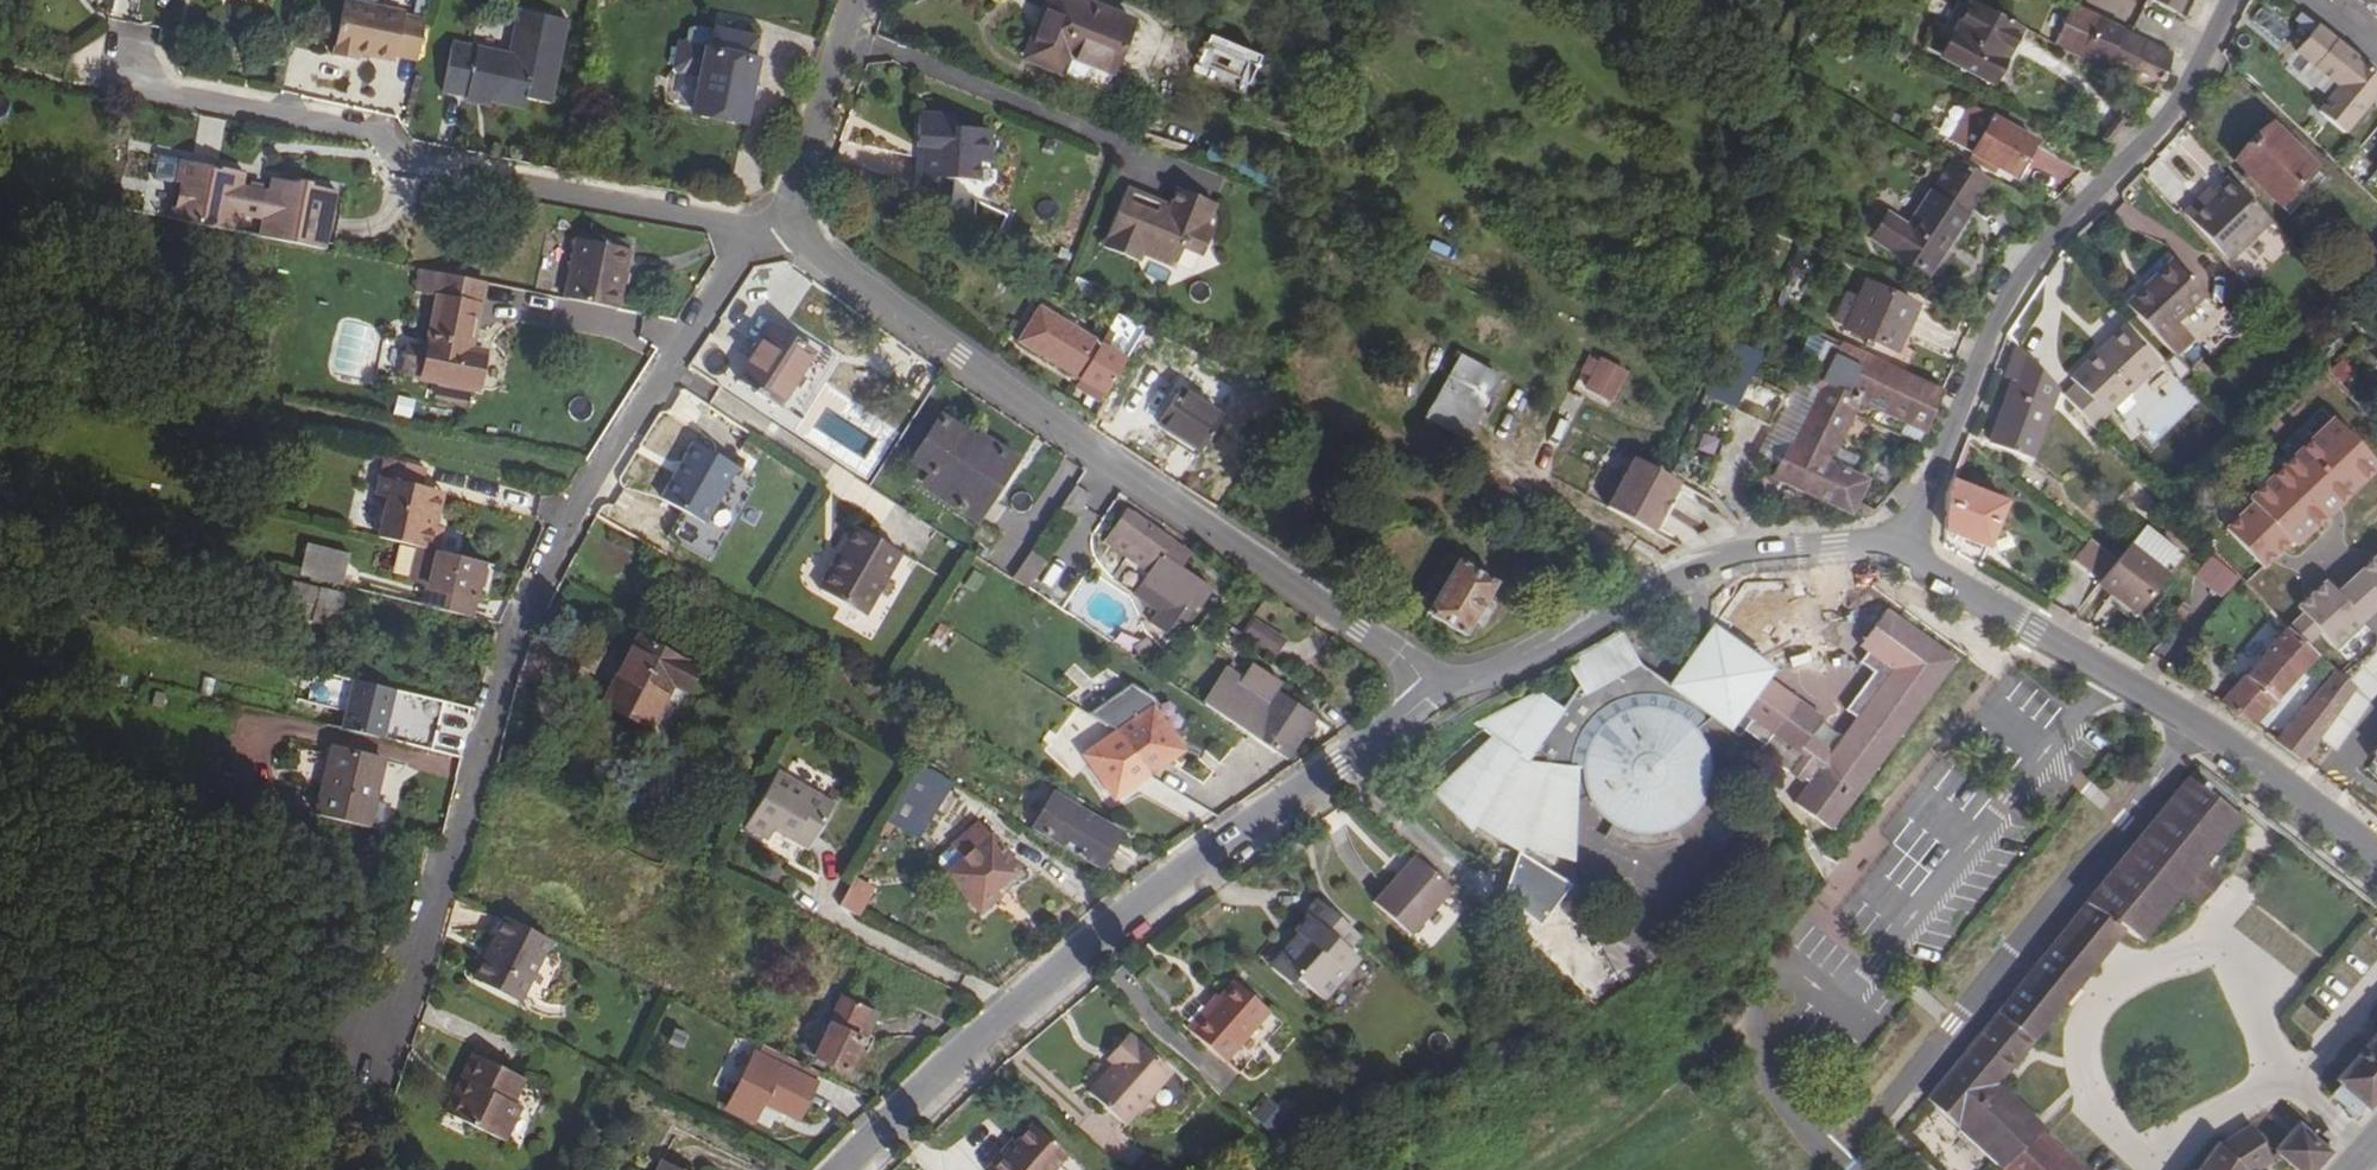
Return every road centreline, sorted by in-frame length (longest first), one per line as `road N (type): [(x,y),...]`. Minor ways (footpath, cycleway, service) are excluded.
road 1 (unclassified): [(773,231),(731,263),(567,533),(512,652),(382,1077),(329,1057)]
road 2 (residential): [(798,229),(813,249),(959,357),(1450,693)]
road 3 (residential): [(843,1169),(1155,892),(1450,693)]
road 4 (residential): [(1832,1160),(1766,1093),(1757,1025),(1781,963),(1840,1003),(2108,677)]
road 5 (residential): [(111,86),(376,137),(397,162),(773,231)]
road 6 (residential): [(1899,550),(2007,296),(2069,216),(2169,115),(2230,0)]
road 7 (residential): [(2196,734),(1955,1025),(1832,1160)]
road 8 (residential): [(1450,693),(1727,565),(1831,550),(1899,550)]
road 9 (residential): [(1899,550),(2108,677)]
road 10 (residential): [(859,0),(798,180),(798,229)]
road 11 (residential): [(2196,734),(2376,858)]

